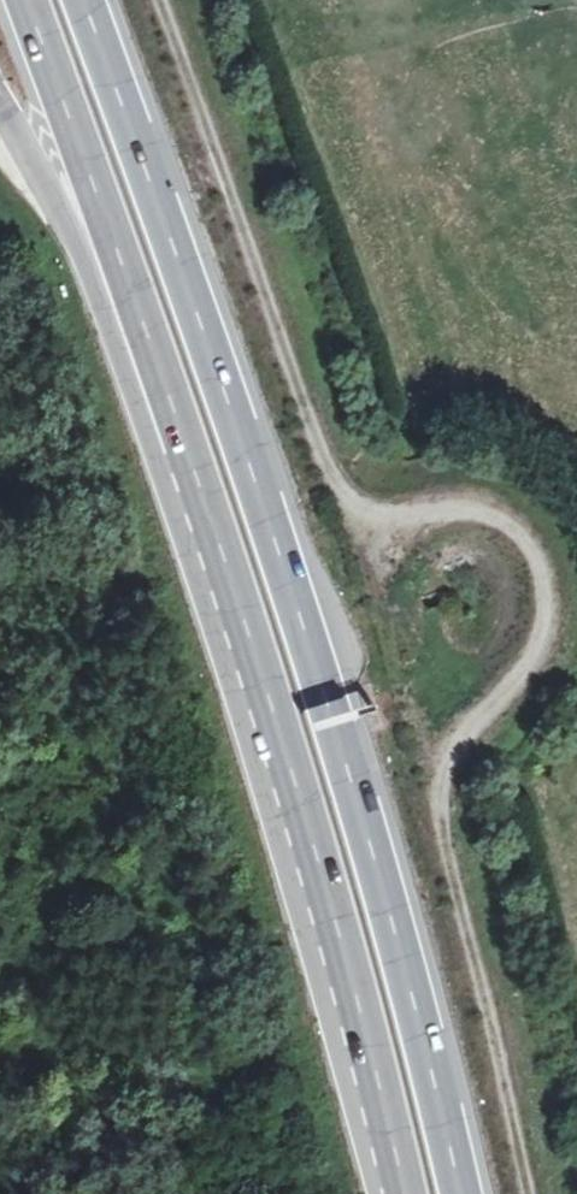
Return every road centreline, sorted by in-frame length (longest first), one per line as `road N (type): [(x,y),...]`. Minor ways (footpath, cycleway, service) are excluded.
road 1 (trunk): [(25,0),(247,633),(358,1008),(403,1193)]
road 2 (trunk): [(462,1193),(416,1004),(315,657),(85,0)]
road 3 (track): [(356,507),(334,473),(161,0)]
road 4 (track): [(438,808),(453,750),(542,639),(549,576),(528,532),(479,510),(356,507)]
road 5 (track): [(529,1193),(438,808)]
road 6 (track): [(438,808),(356,507)]

